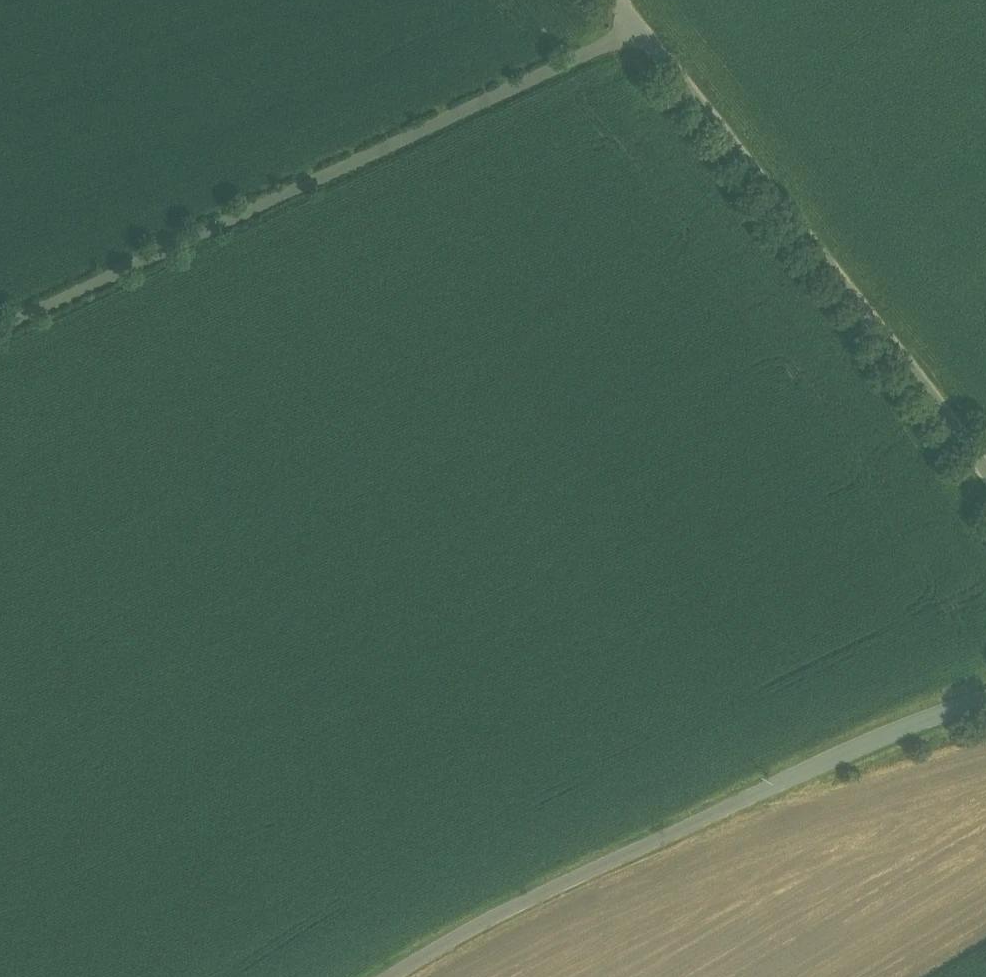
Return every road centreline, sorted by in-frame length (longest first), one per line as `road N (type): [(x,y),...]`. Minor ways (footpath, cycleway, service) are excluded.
road 1 (unclassified): [(398,976),(932,705),(985,690)]
road 2 (unclassified): [(985,457),(626,0)]

